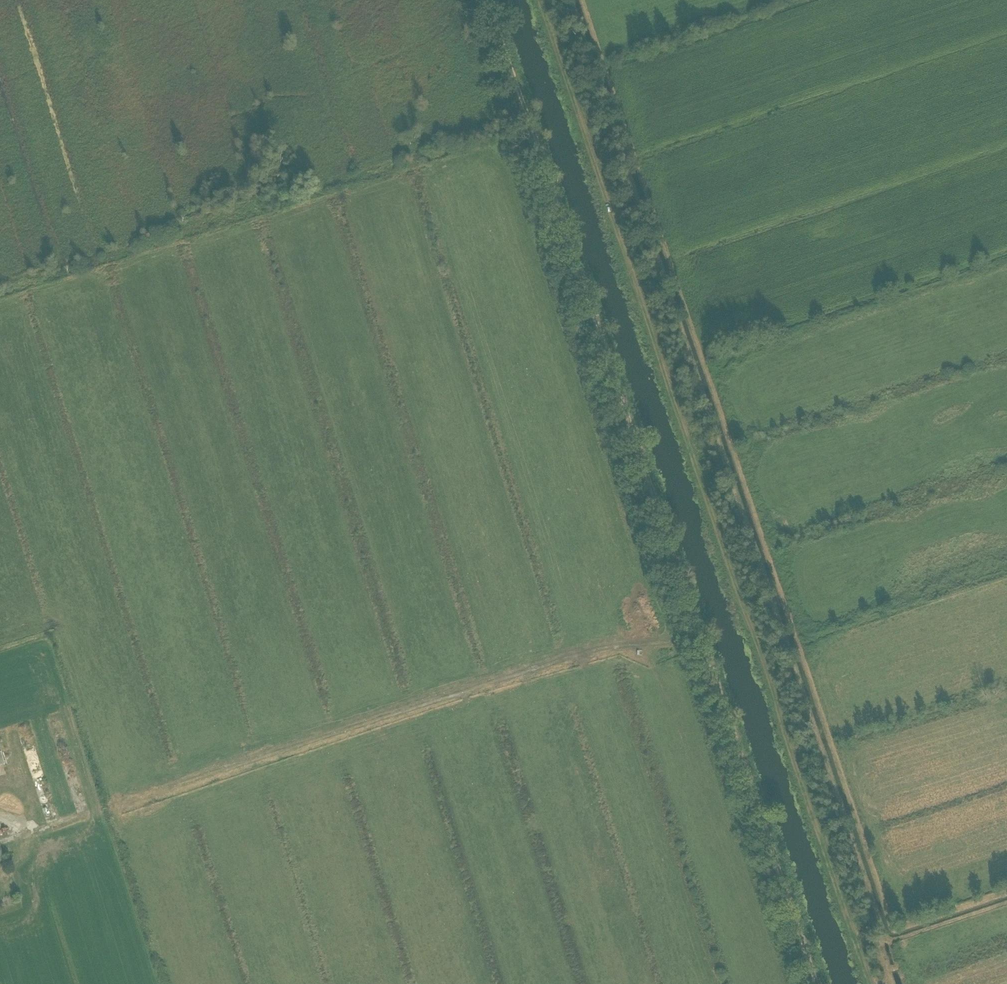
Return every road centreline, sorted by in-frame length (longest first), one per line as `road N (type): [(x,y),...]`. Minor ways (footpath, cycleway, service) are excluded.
road 1 (track): [(815,983),(486,0)]
road 2 (track): [(542,0),(871,983)]

